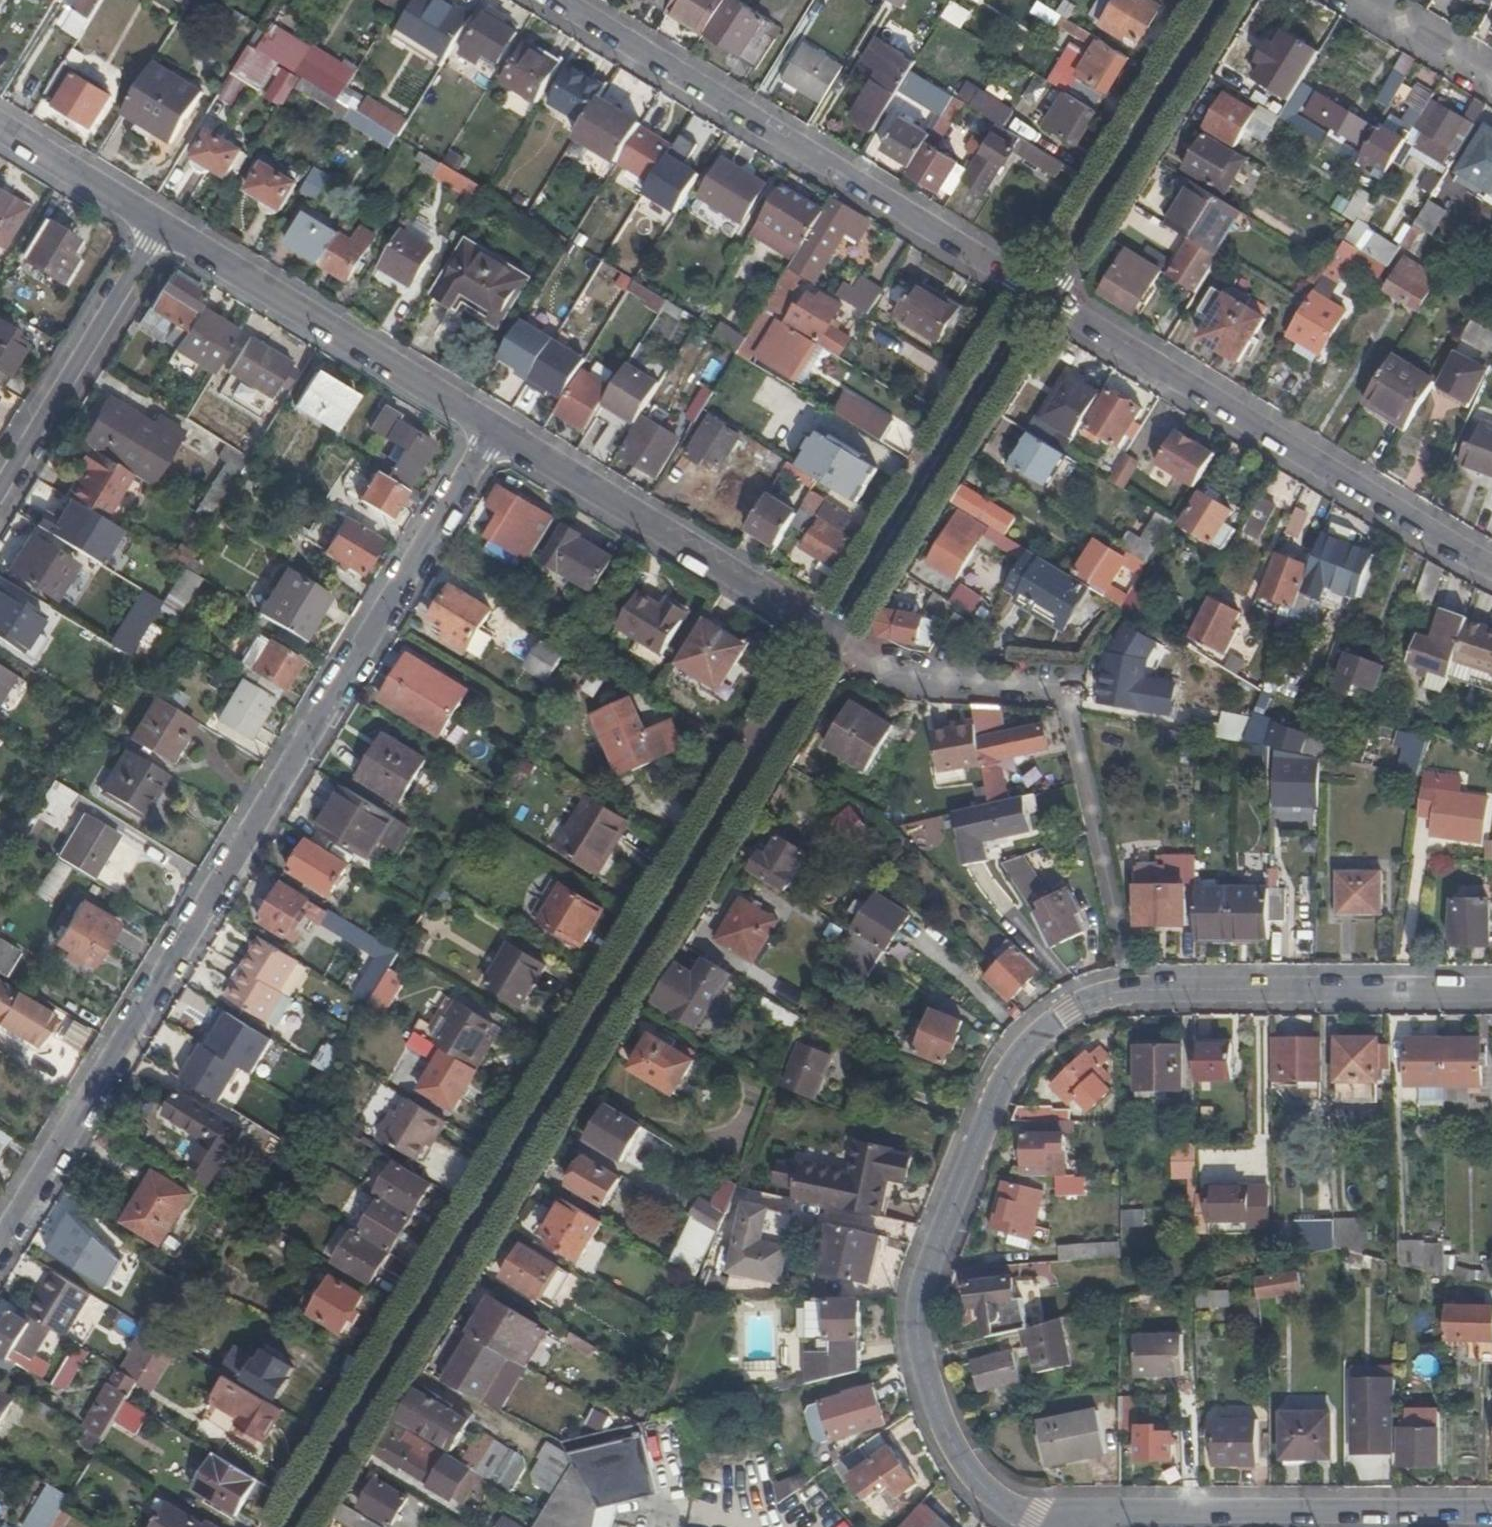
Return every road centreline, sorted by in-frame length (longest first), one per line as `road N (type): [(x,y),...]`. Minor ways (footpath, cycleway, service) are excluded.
road 1 (residential): [(835,635),(300,1526)]
road 2 (residential): [(1491,990),(1126,990),(1050,1023),(1007,1075),(949,1218),(928,1310),(927,1390),(944,1447),(982,1493),(1033,1516)]
road 3 (residential): [(494,426),(0,1240)]
road 4 (residential): [(563,0),(1042,297)]
road 5 (residential): [(1042,297),(1491,574)]
road 6 (residential): [(1033,1516),(1491,1515)]
road 7 (residential): [(494,426),(835,635)]
road 8 (residential): [(1042,297),(835,635)]
road 9 (residential): [(165,224),(494,426)]
road 10 (residential): [(1228,0),(1042,297)]
road 11 (residential): [(0,493),(165,224)]
road 12 (track): [(1126,990),(1068,692)]
road 13 (residential): [(1068,692),(896,674),(835,635)]
road 14 (residential): [(0,125),(165,224)]
road 15 (residential): [(1491,79),(1365,0)]

